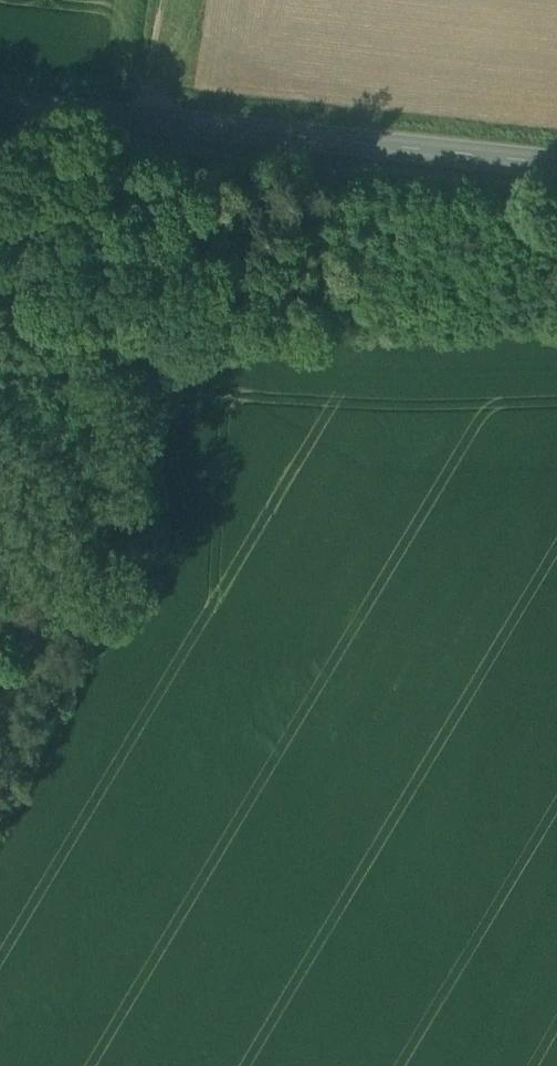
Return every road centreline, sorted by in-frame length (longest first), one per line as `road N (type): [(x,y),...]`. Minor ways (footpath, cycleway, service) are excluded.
road 1 (secondary): [(556,165),(0,104)]

